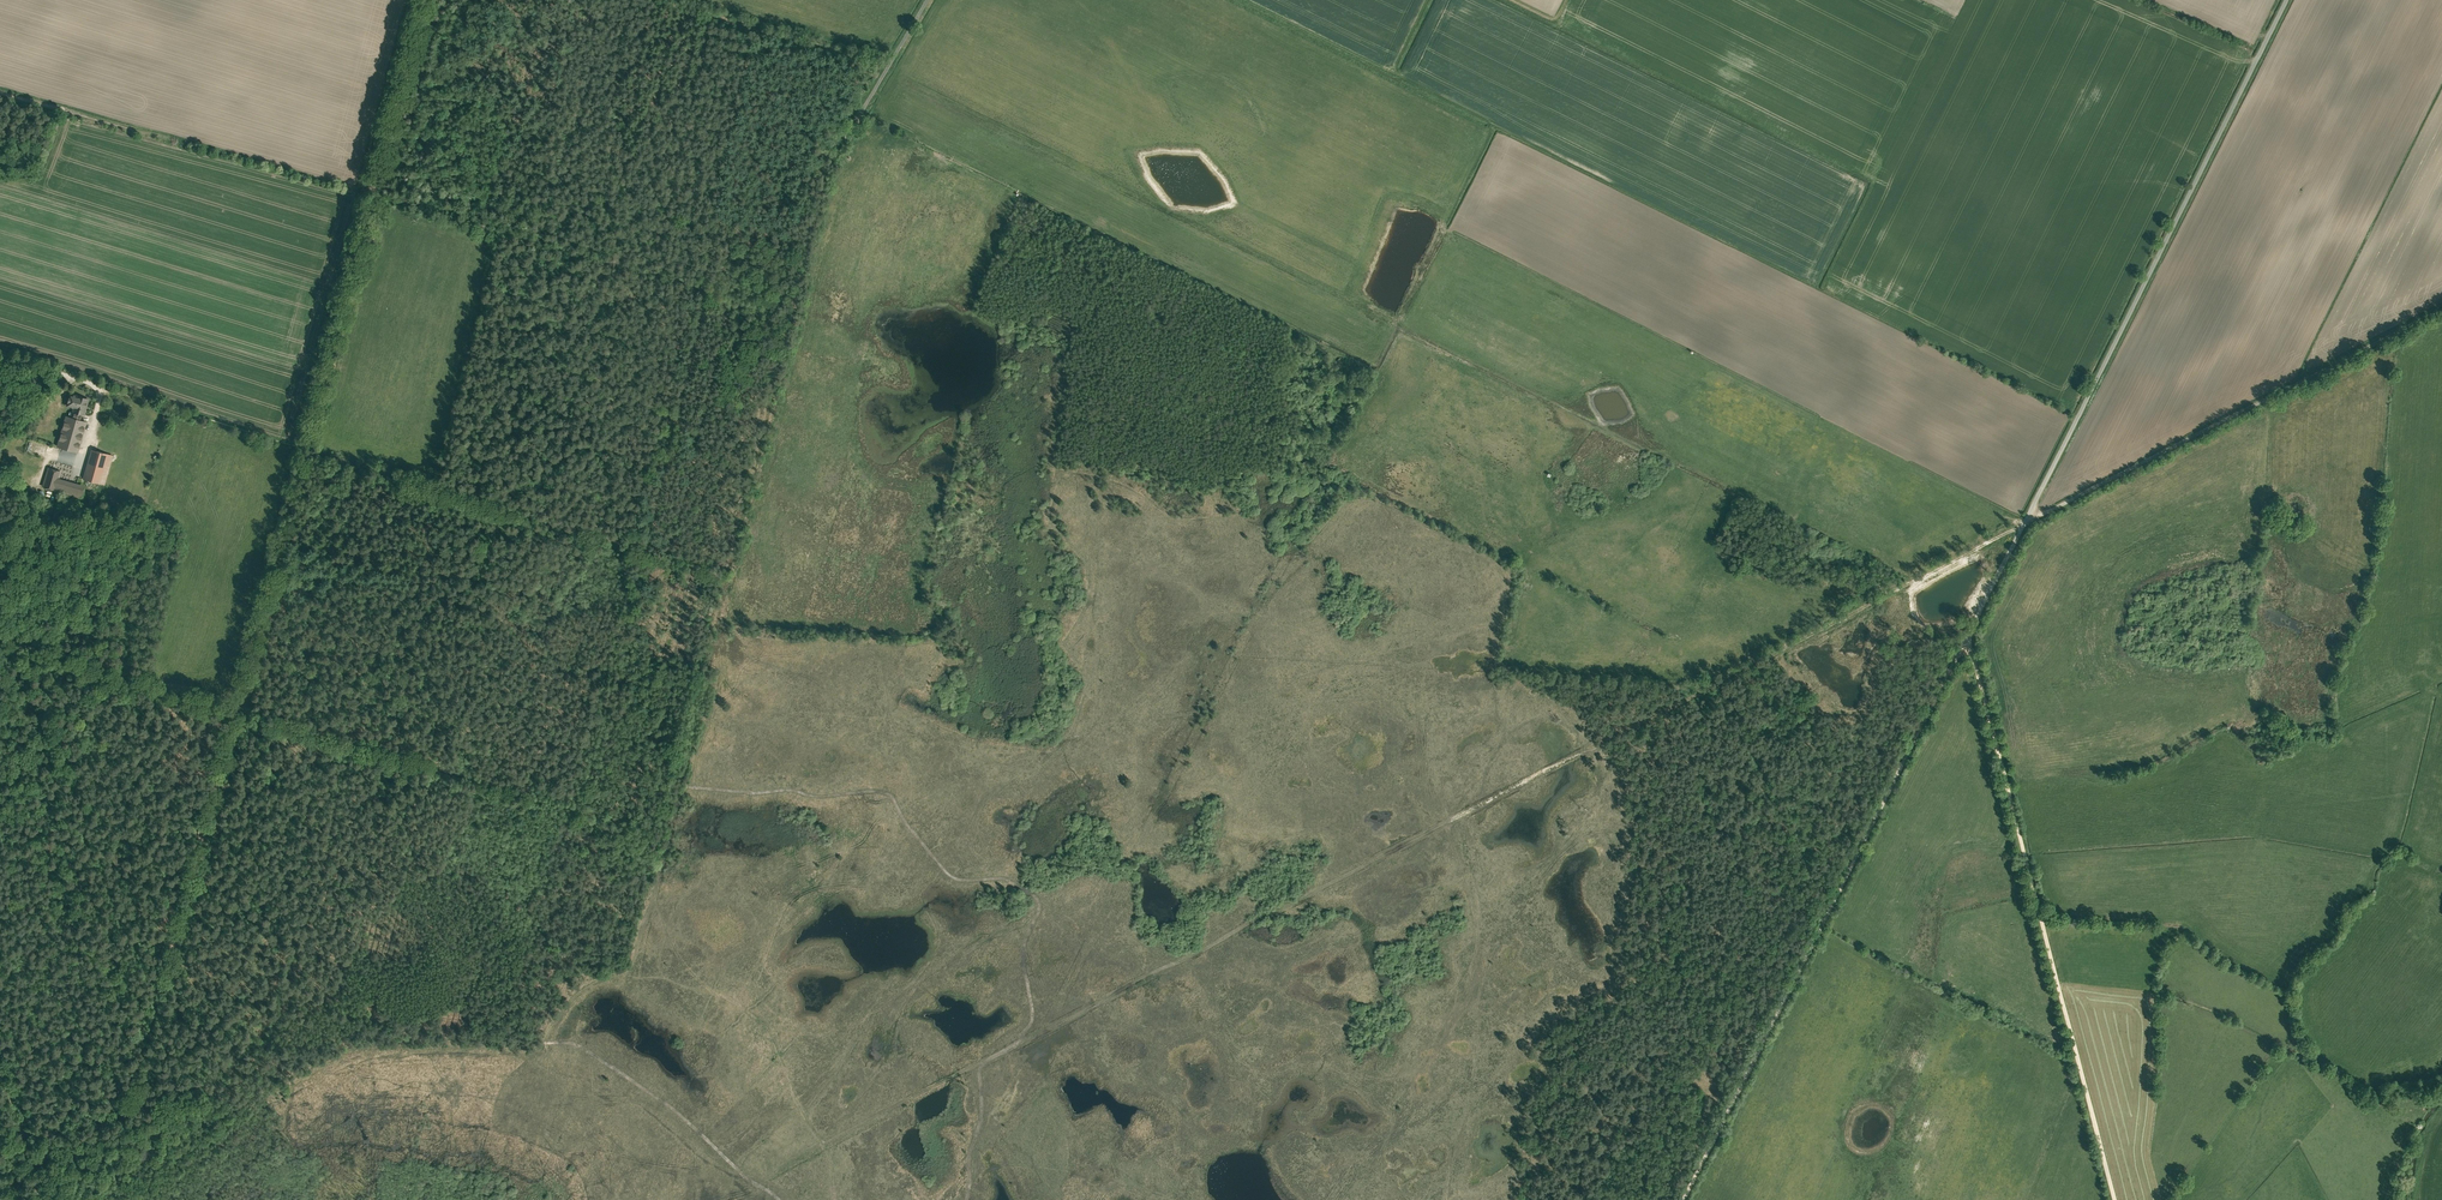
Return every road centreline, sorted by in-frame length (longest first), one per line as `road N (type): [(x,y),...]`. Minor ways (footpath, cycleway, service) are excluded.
road 1 (track): [(2112,1199),(1964,643),(1685,1199)]
road 2 (unclassified): [(2287,0),(1964,643)]
road 3 (track): [(2027,517),(2441,309)]
road 4 (track): [(244,714),(309,448)]
road 5 (track): [(309,448),(375,194)]
road 6 (track): [(244,714),(0,636)]
road 7 (track): [(0,88),(178,136)]
road 8 (unclassified): [(929,0),(864,107)]

